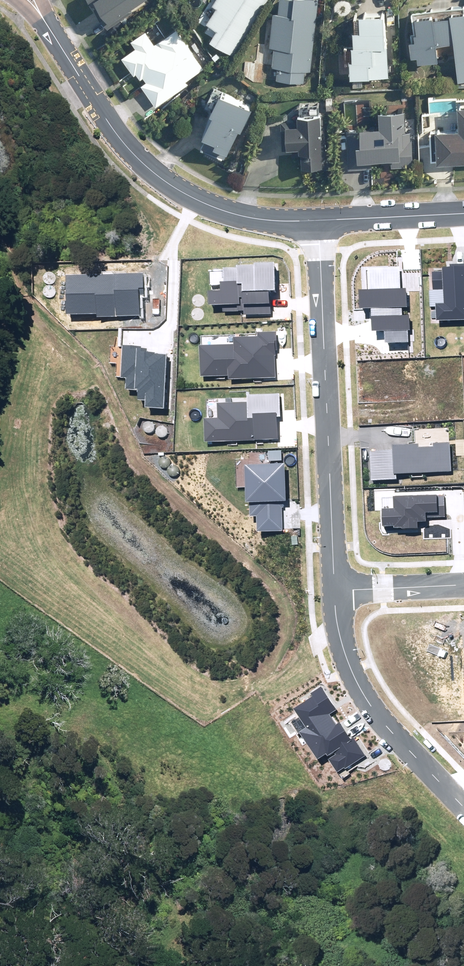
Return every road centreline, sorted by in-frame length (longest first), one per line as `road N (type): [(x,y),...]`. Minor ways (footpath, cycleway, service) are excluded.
road 1 (track): [(0,287),(50,347),(97,378),(128,436),(173,492),(273,582),(279,639),(267,656),(232,676),(189,671),(163,654),(57,540),(35,483),(37,400)]
road 2 (residential): [(320,221),(338,587)]
road 3 (tertiary): [(320,221),(231,212),(162,177),(103,111),(51,33)]
road 4 (residential): [(338,587),(356,681),(463,803)]
road 5 (tertiary): [(463,214),(320,221)]
road 6 (residential): [(338,587),(463,581)]

